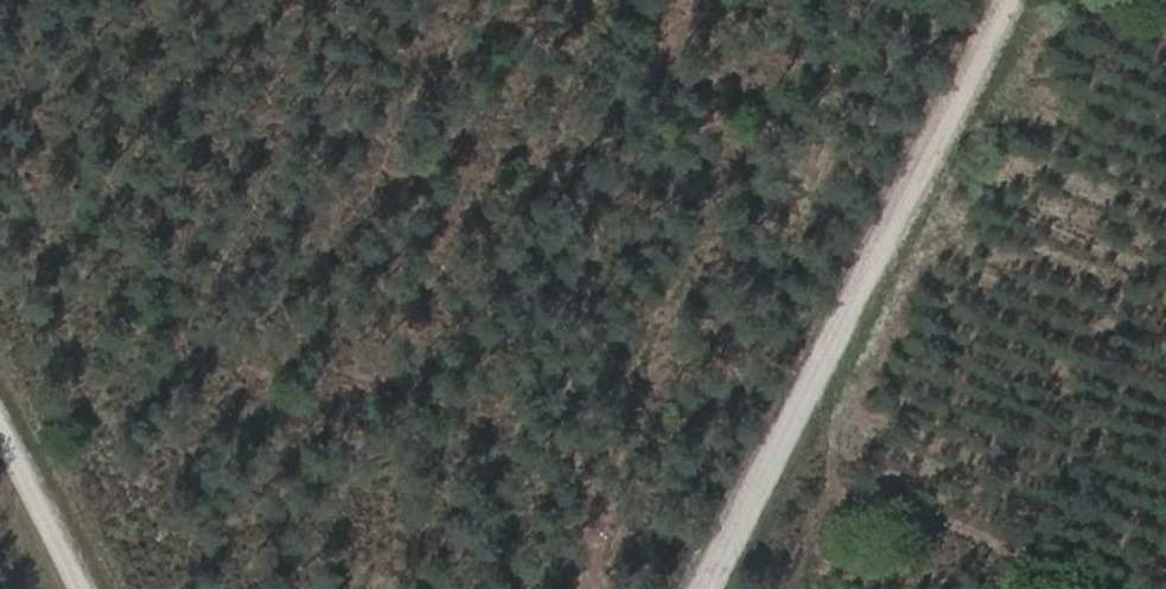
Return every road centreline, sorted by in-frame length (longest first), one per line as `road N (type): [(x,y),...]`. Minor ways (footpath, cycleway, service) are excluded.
road 1 (track): [(1011,0),(705,588)]
road 2 (track): [(0,429),(82,588)]

